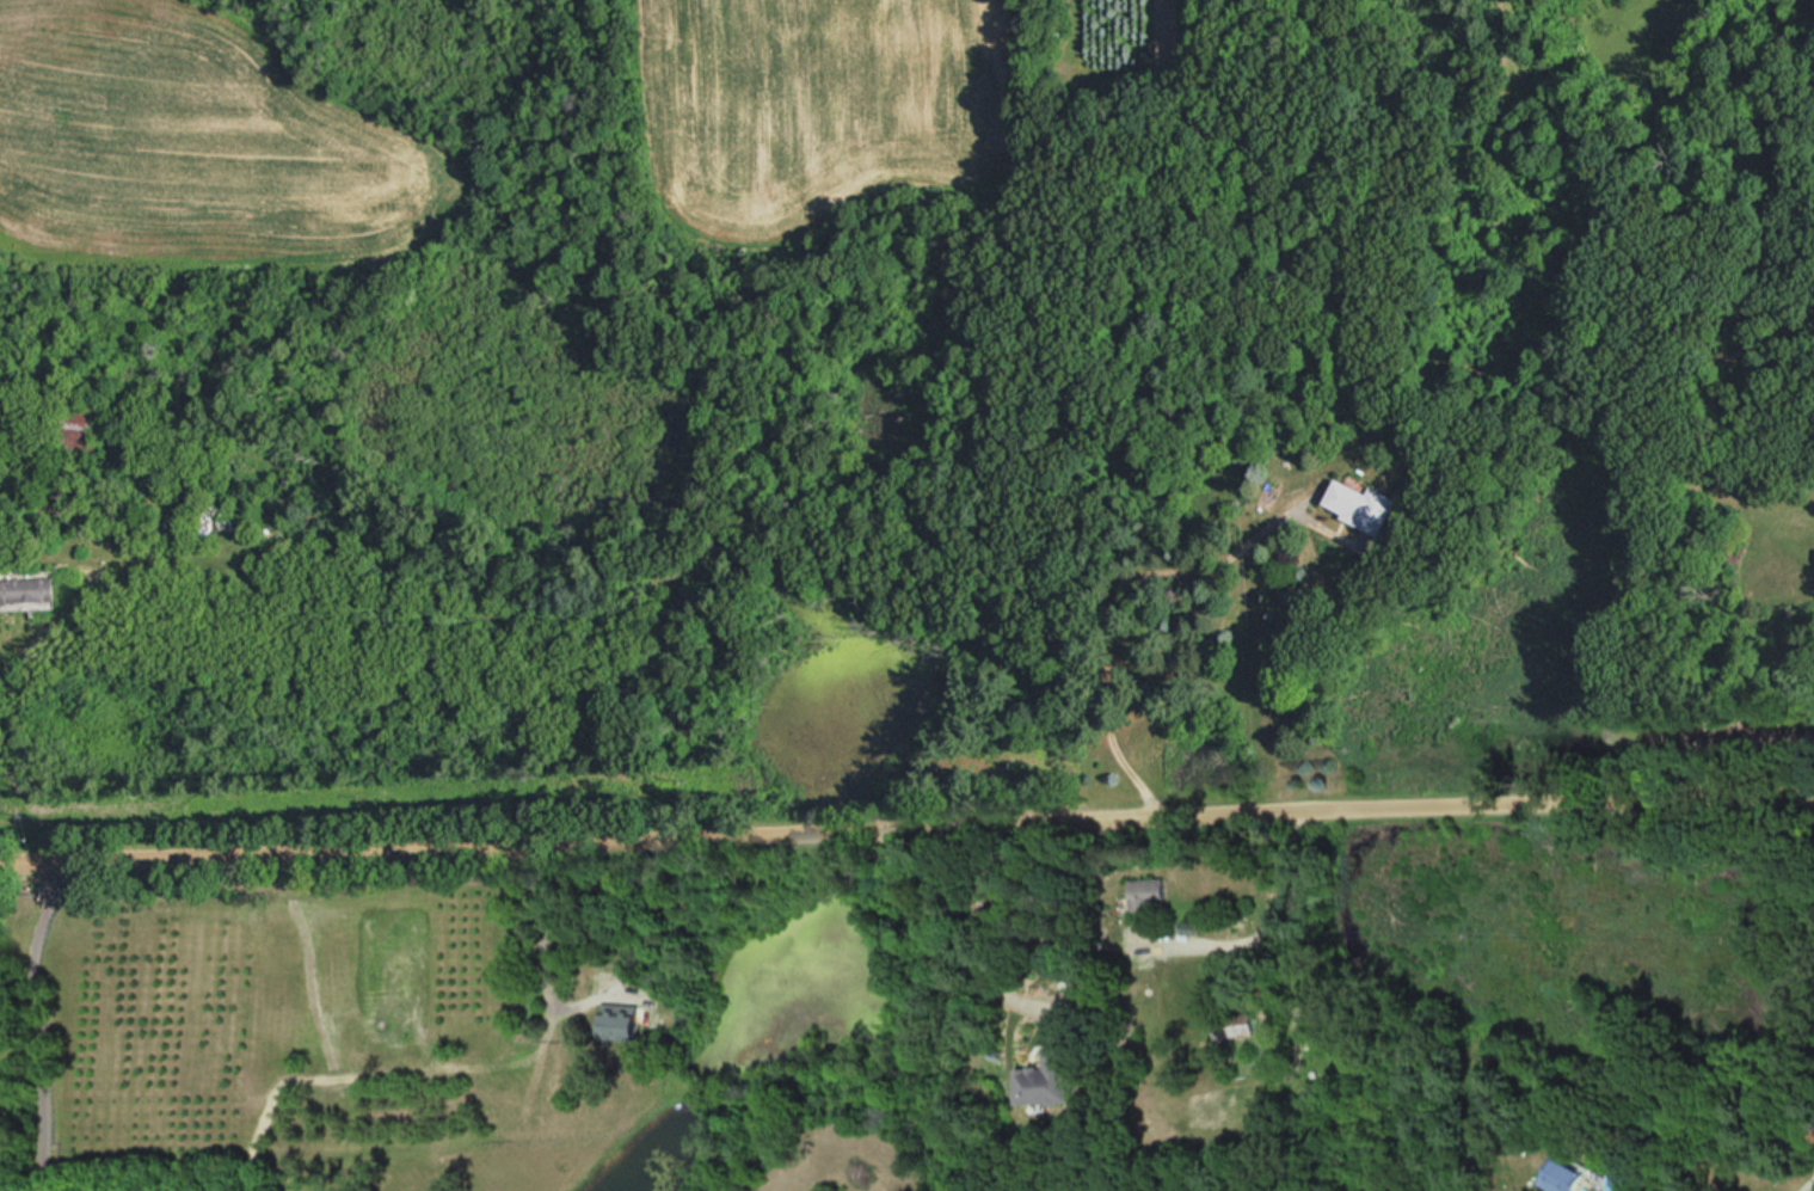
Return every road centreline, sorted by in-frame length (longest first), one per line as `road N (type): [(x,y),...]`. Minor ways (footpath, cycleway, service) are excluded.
road 1 (residential): [(0,855),(1053,805),(1813,784)]

